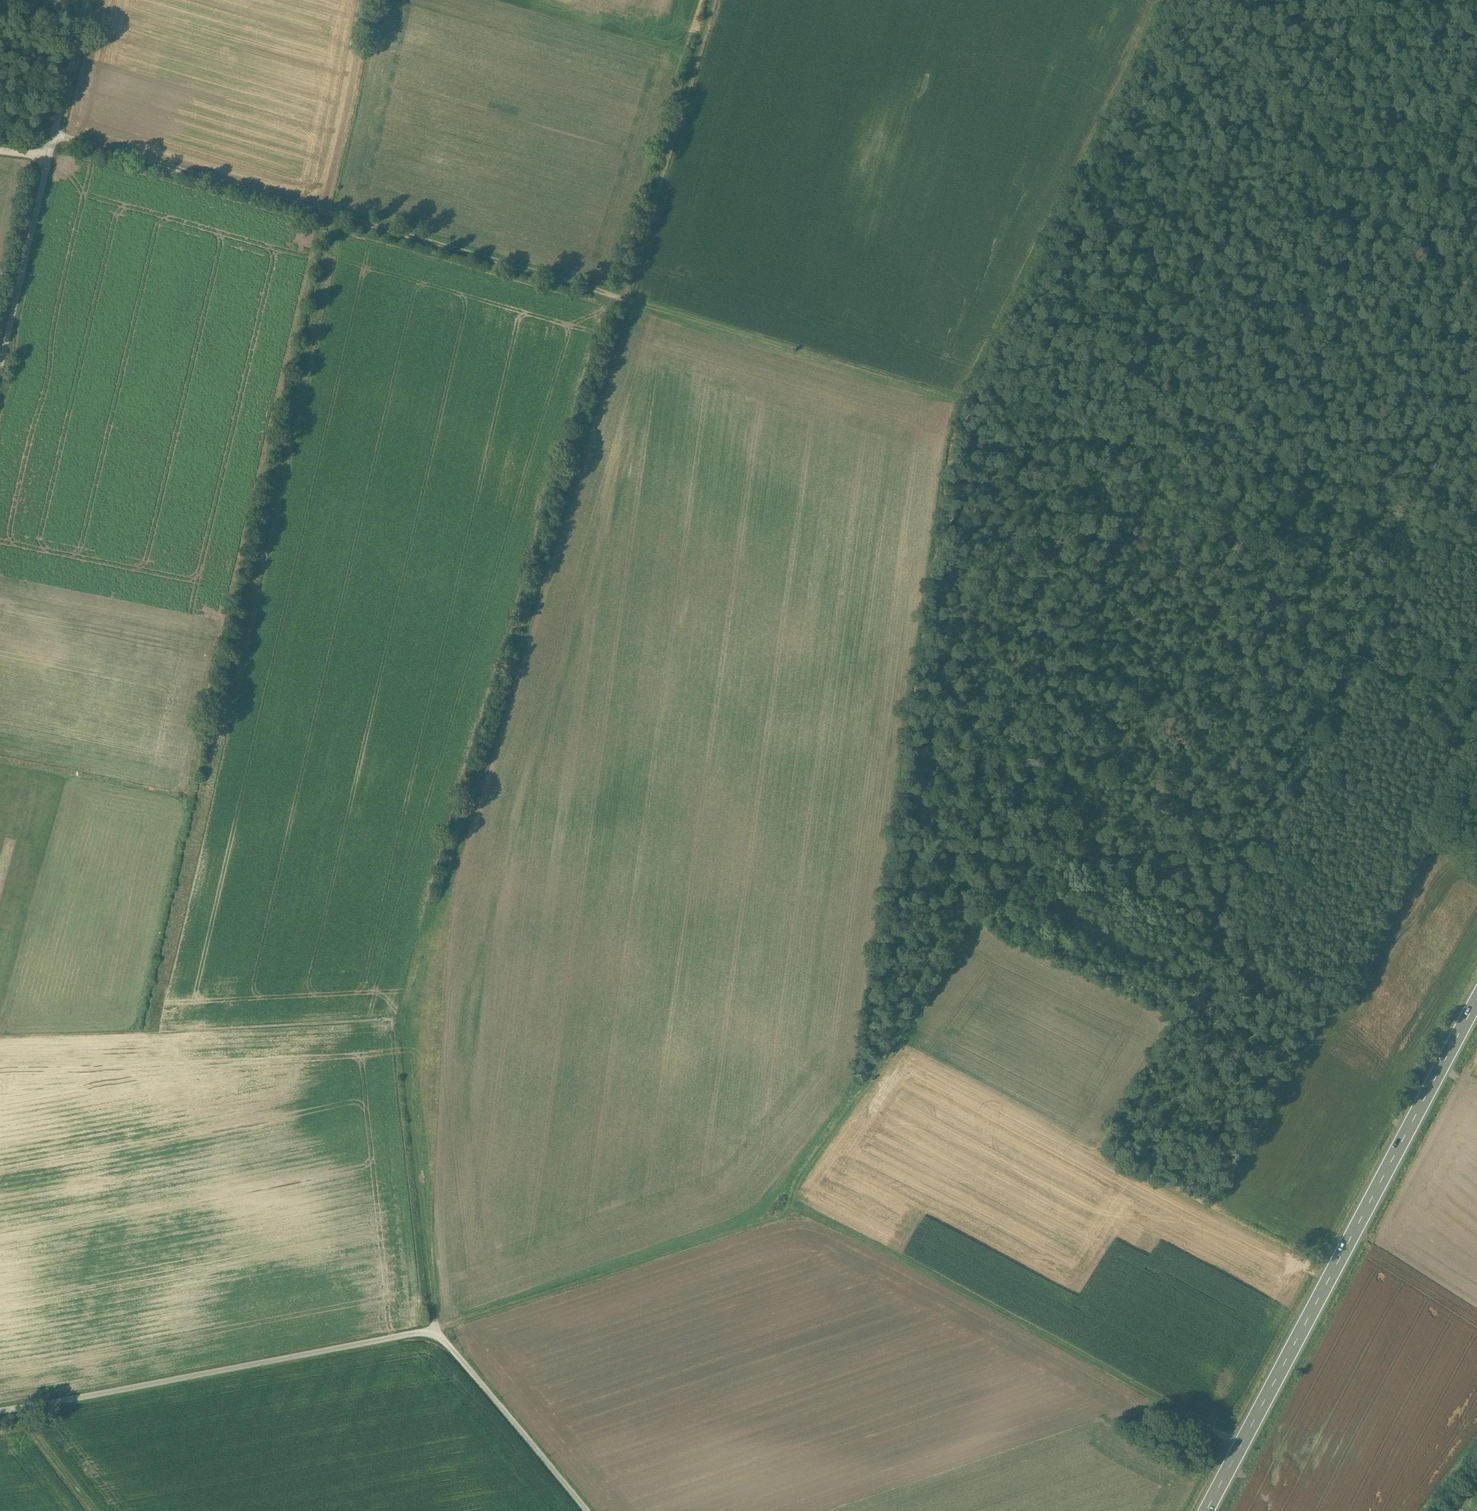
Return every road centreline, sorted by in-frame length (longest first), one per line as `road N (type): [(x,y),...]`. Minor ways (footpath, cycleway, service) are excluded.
road 1 (track): [(1302,491),(27,122)]
road 2 (track): [(711,0),(427,923)]
road 3 (track): [(439,1327),(787,1211),(824,1221),(1242,1444)]
road 4 (secondary): [(1476,1001),(1206,1510)]
road 5 (unclassified): [(0,1410),(439,1327)]
road 6 (track): [(787,1211),(786,1196),(852,1099),(1034,857)]
road 7 (track): [(439,1327),(402,1019),(427,923)]
road 8 (unclassified): [(0,369),(86,0)]
road 9 (track): [(1409,318),(1476,58)]
road 10 (unclassified): [(588,1510),(439,1327)]
road 11 (track): [(1302,491),(1409,318)]
road 12 (track): [(28,1405),(27,1424),(93,1510)]

